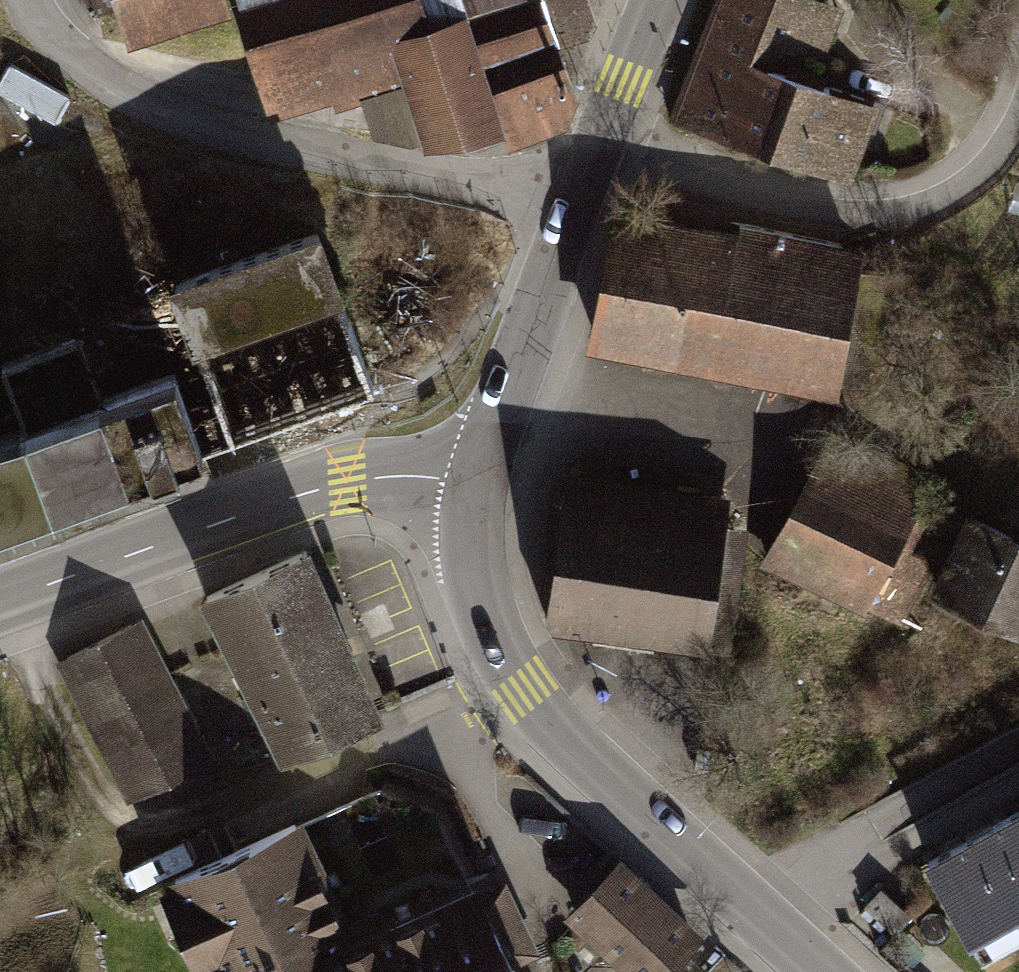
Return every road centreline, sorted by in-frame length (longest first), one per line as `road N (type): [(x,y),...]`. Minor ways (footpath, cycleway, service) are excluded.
road 1 (tertiary): [(825,971),(556,728),(514,678),(472,557),(476,485)]
road 2 (residential): [(578,203),(223,128),(75,63),(36,0)]
road 3 (tertiary): [(0,597),(344,481),(419,476),(476,485)]
road 4 (residential): [(601,141),(765,201),(840,213),(906,209),(967,185),(1018,117)]
road 5 (tertiary): [(476,485),(578,203)]
road 6 (tertiary): [(601,141),(656,0)]

